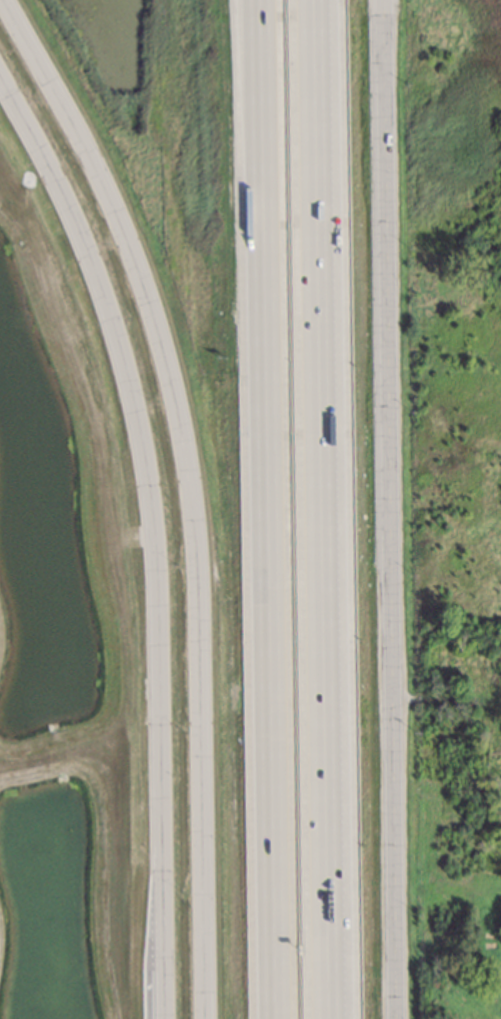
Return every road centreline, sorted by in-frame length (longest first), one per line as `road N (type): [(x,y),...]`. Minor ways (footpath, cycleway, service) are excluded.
road 1 (secondary): [(203,1018),(194,557),(177,428),(150,310),(115,219),(2,0)]
road 2 (motorway): [(342,1018),(316,0)]
road 3 (motorway): [(259,0),(278,1018)]
road 4 (tertiary): [(385,0),(399,1018)]
road 5 (secondary): [(0,82),(60,195),(107,311),(139,437),(153,564),(161,888)]
road 6 (secondary): [(161,888),(163,1018)]

